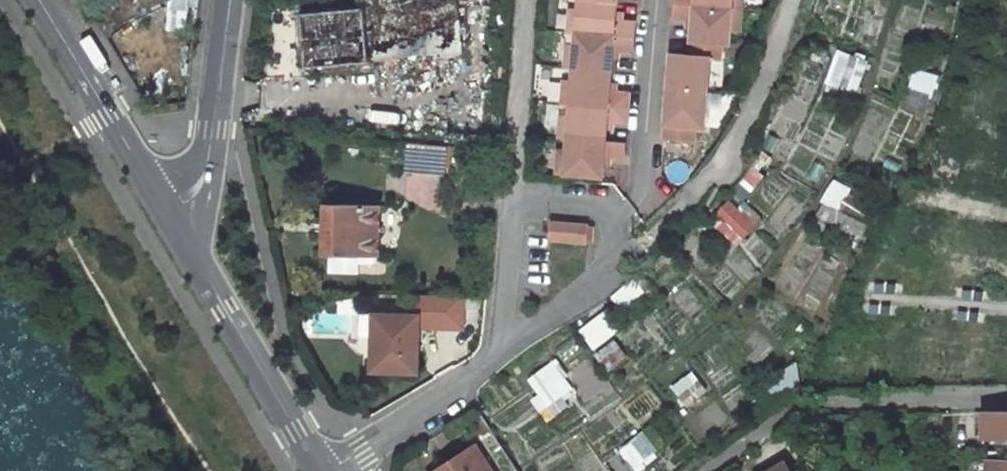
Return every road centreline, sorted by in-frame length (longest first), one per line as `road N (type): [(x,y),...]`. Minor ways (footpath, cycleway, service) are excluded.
road 1 (residential): [(703,470),(807,395),(1006,393)]
road 2 (unclassified): [(167,209),(321,470)]
road 3 (residential): [(642,242),(728,155),(760,96),(792,0)]
road 4 (unclassified): [(39,0),(167,209)]
road 5 (residential): [(230,0),(206,168),(190,194),(167,209)]
road 6 (residential): [(628,219),(650,0)]
road 7 (residential): [(326,470),(502,354)]
road 8 (residential): [(528,0),(514,193)]
road 9 (residential): [(502,354),(642,242)]
road 10 (residential): [(514,193),(502,354)]

